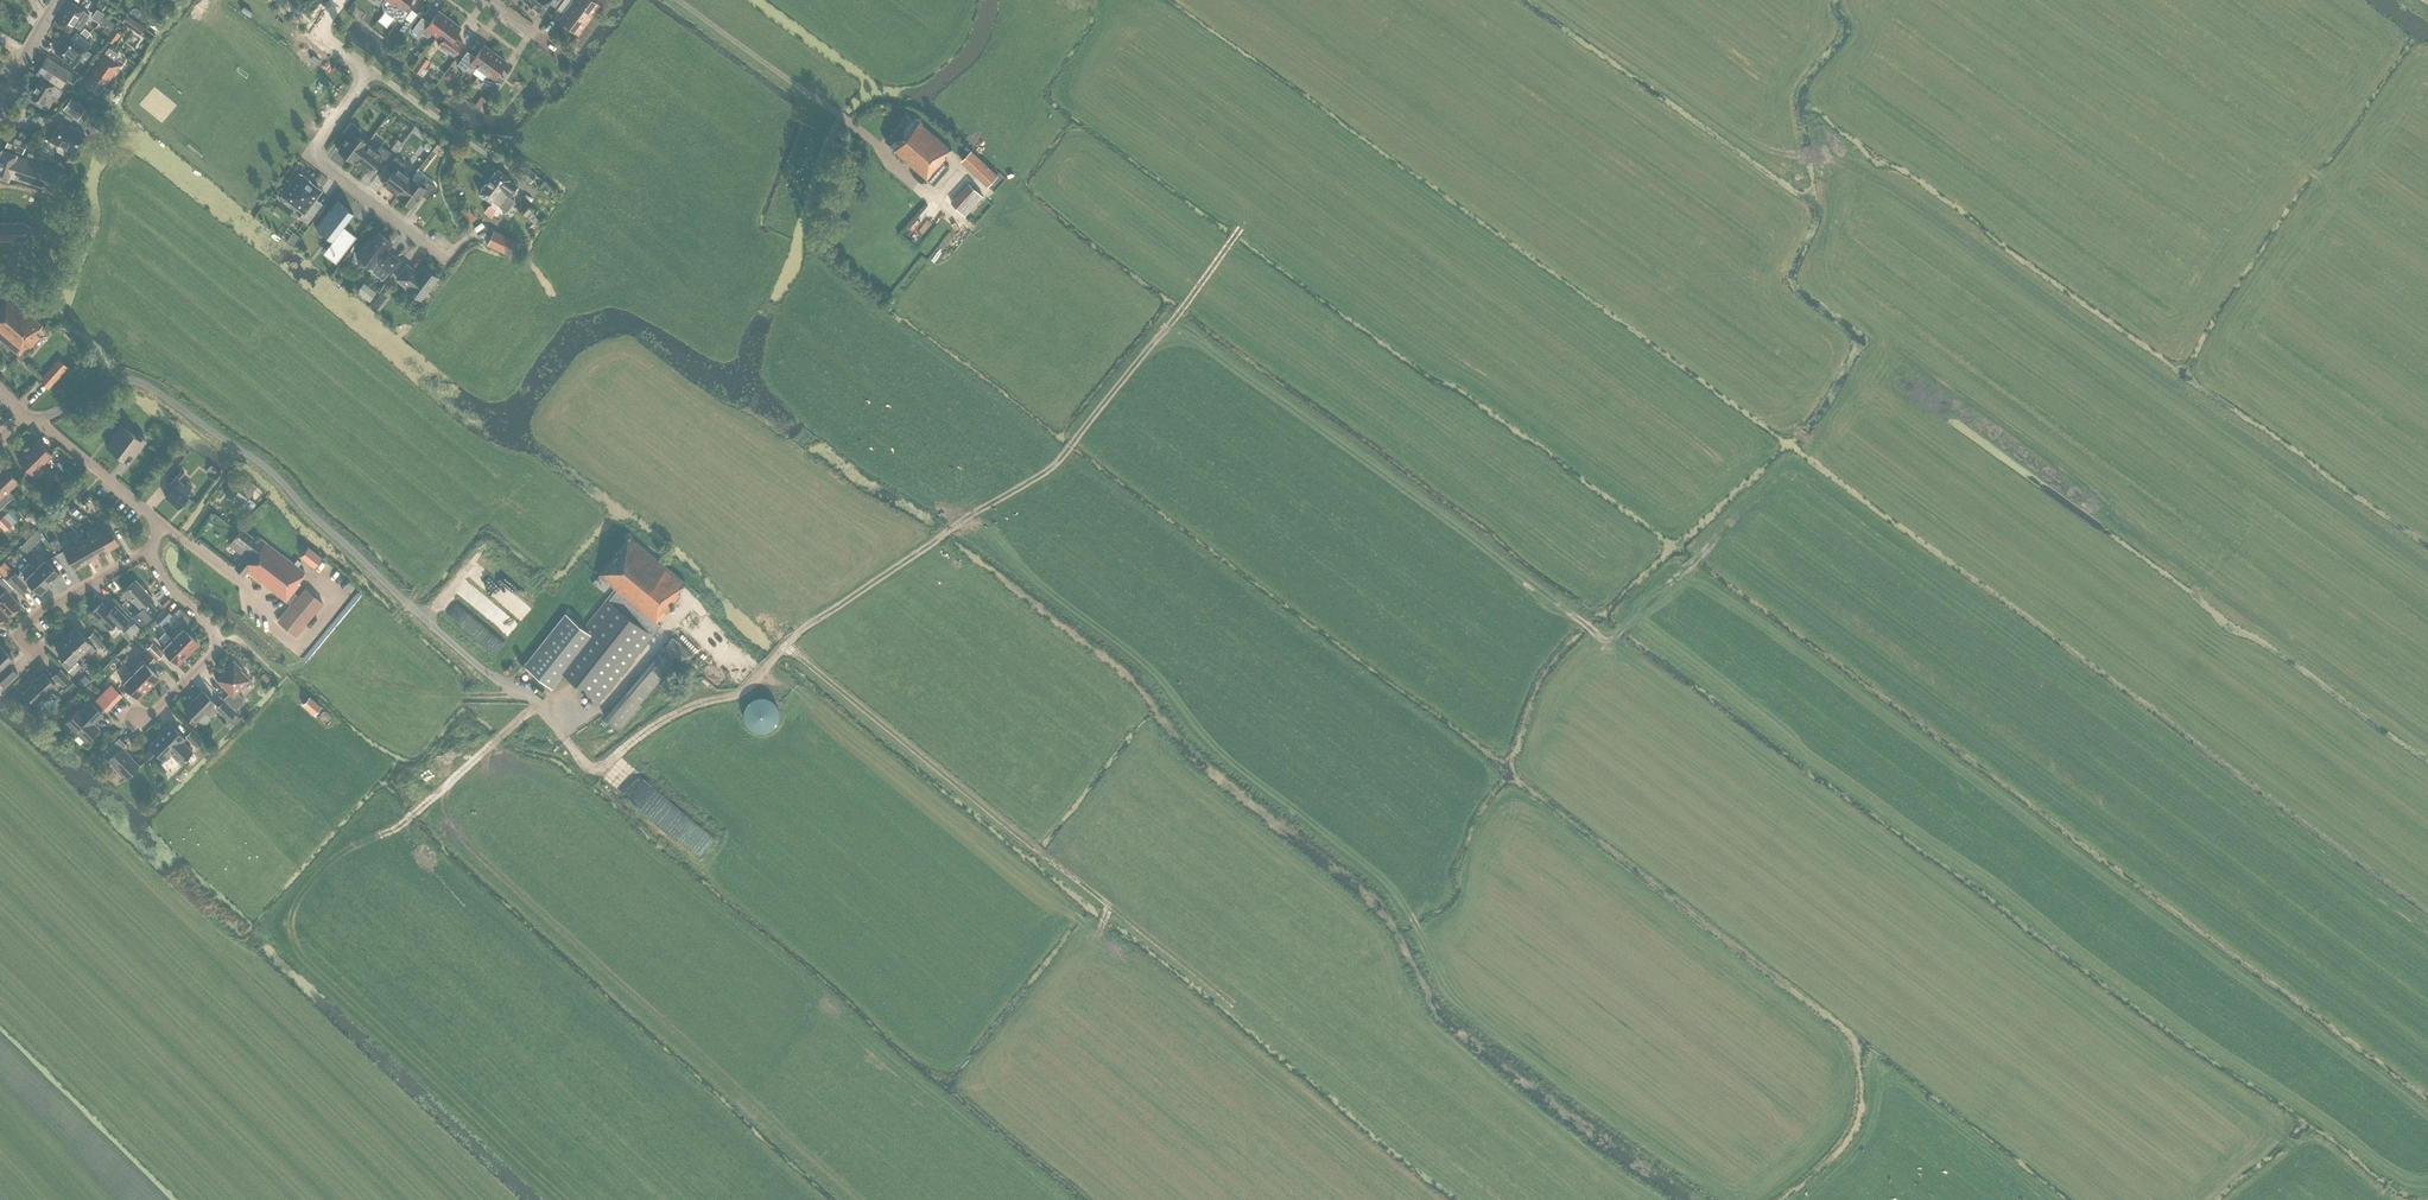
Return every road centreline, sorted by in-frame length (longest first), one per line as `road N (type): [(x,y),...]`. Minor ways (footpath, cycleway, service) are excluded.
road 1 (track): [(382,835),(400,829),(546,699),(555,726),(596,769),(695,703),(743,693),(804,630),(1051,469),(1167,329),(1197,342),(1598,636)]
road 2 (track): [(785,646),(1233,1002)]
road 3 (track): [(1108,905),(1092,964),(1172,998),(1418,1199)]
road 4 (residential): [(370,70),(314,156),(444,261)]
road 5 (residential): [(870,140),(679,0)]
road 6 (residential): [(136,720),(147,723),(213,657),(211,634),(164,583),(151,551)]
road 7 (residential): [(151,551),(158,524),(24,416)]
road 8 (residential): [(35,657),(14,635),(42,610),(151,551)]
road 9 (tertiary): [(0,111),(60,0)]

